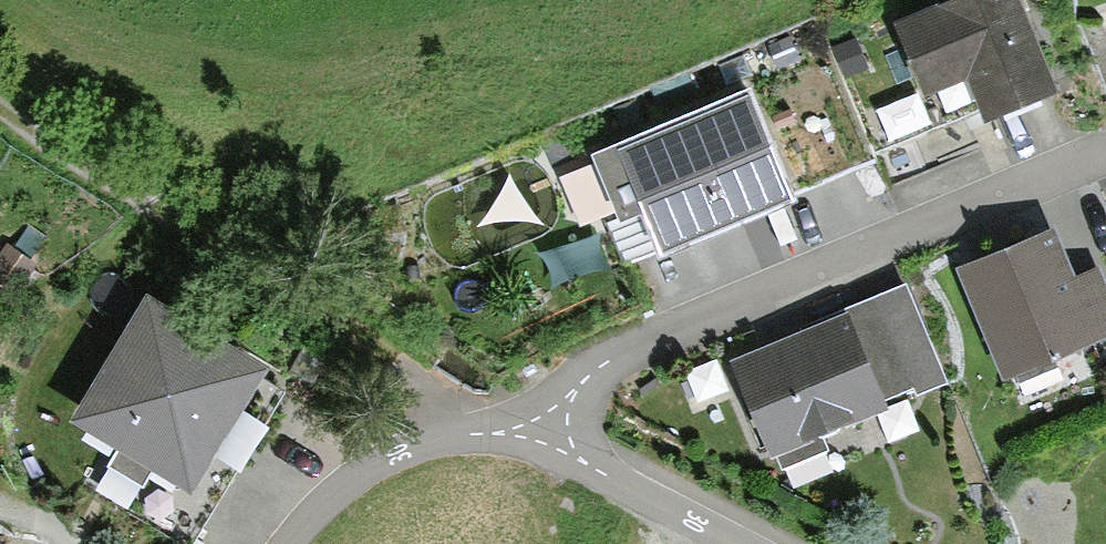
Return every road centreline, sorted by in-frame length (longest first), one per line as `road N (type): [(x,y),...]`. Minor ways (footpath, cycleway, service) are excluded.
road 1 (residential): [(542,435),(590,369),(1105,146)]
road 2 (track): [(0,110),(470,430)]
road 3 (residential): [(542,435),(470,430),(378,457),(289,543)]
road 4 (residential): [(735,543),(542,435)]

